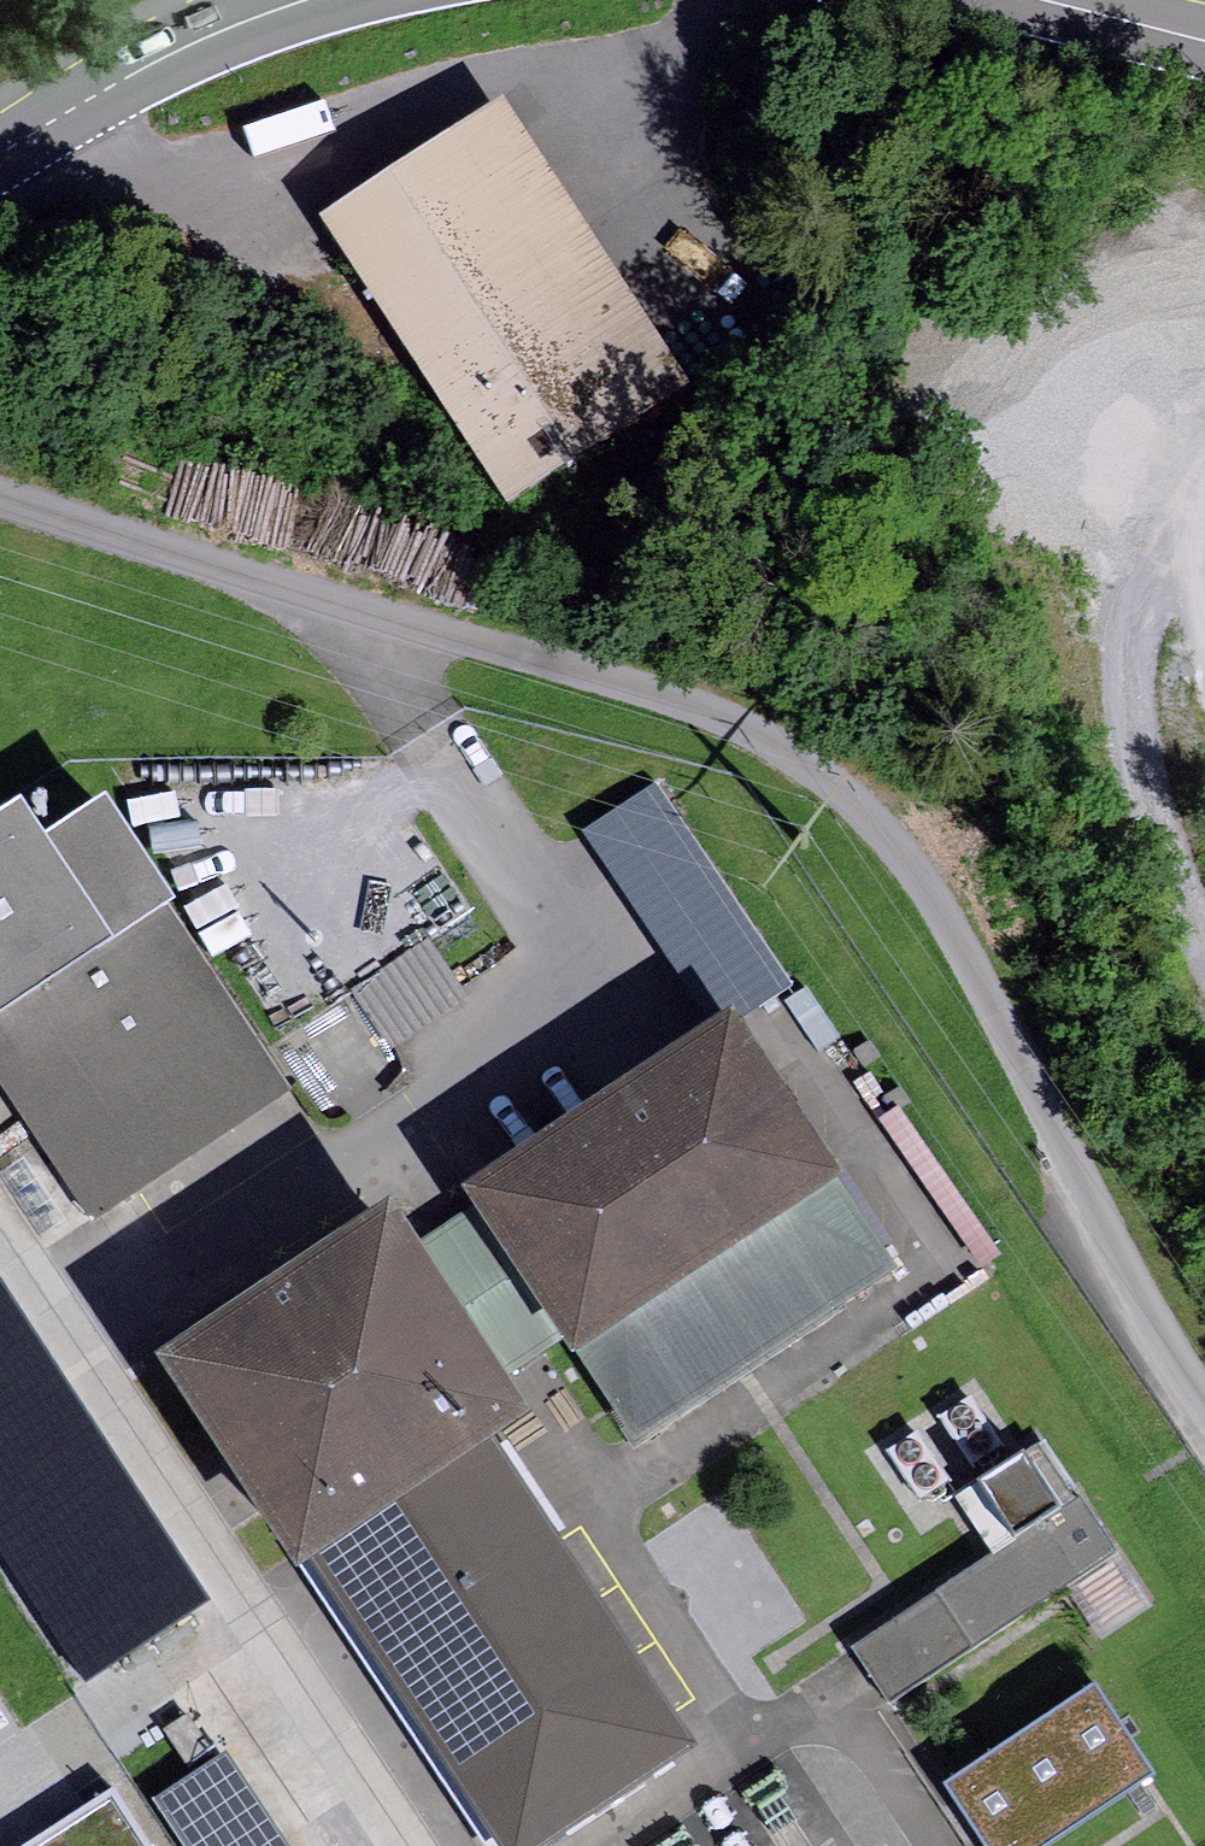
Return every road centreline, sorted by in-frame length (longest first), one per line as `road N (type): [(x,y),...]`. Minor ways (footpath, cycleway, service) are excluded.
road 1 (track): [(362,604),(676,699),(744,727),(852,801),(921,884),(1041,1101),(1129,1284),(1204,1405)]
road 2 (primary): [(344,0),(263,24),(127,82),(0,157)]
road 3 (residential): [(0,492),(362,604)]
road 4 (primary): [(1204,44),(1029,0)]

